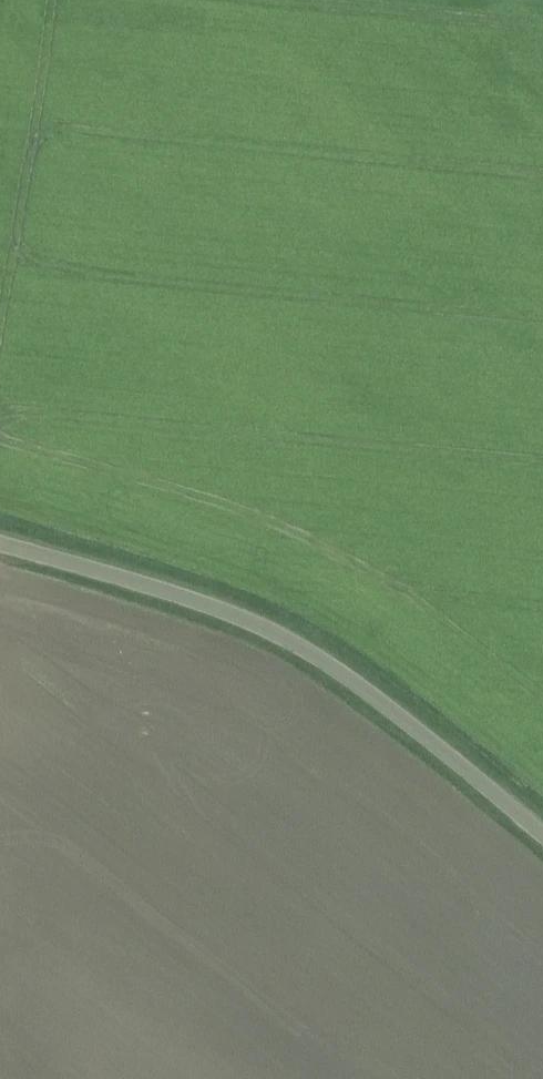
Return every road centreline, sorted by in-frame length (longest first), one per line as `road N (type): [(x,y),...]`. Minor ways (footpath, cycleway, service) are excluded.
road 1 (unclassified): [(542,835),(407,721),(304,648),(217,608),(0,544)]

